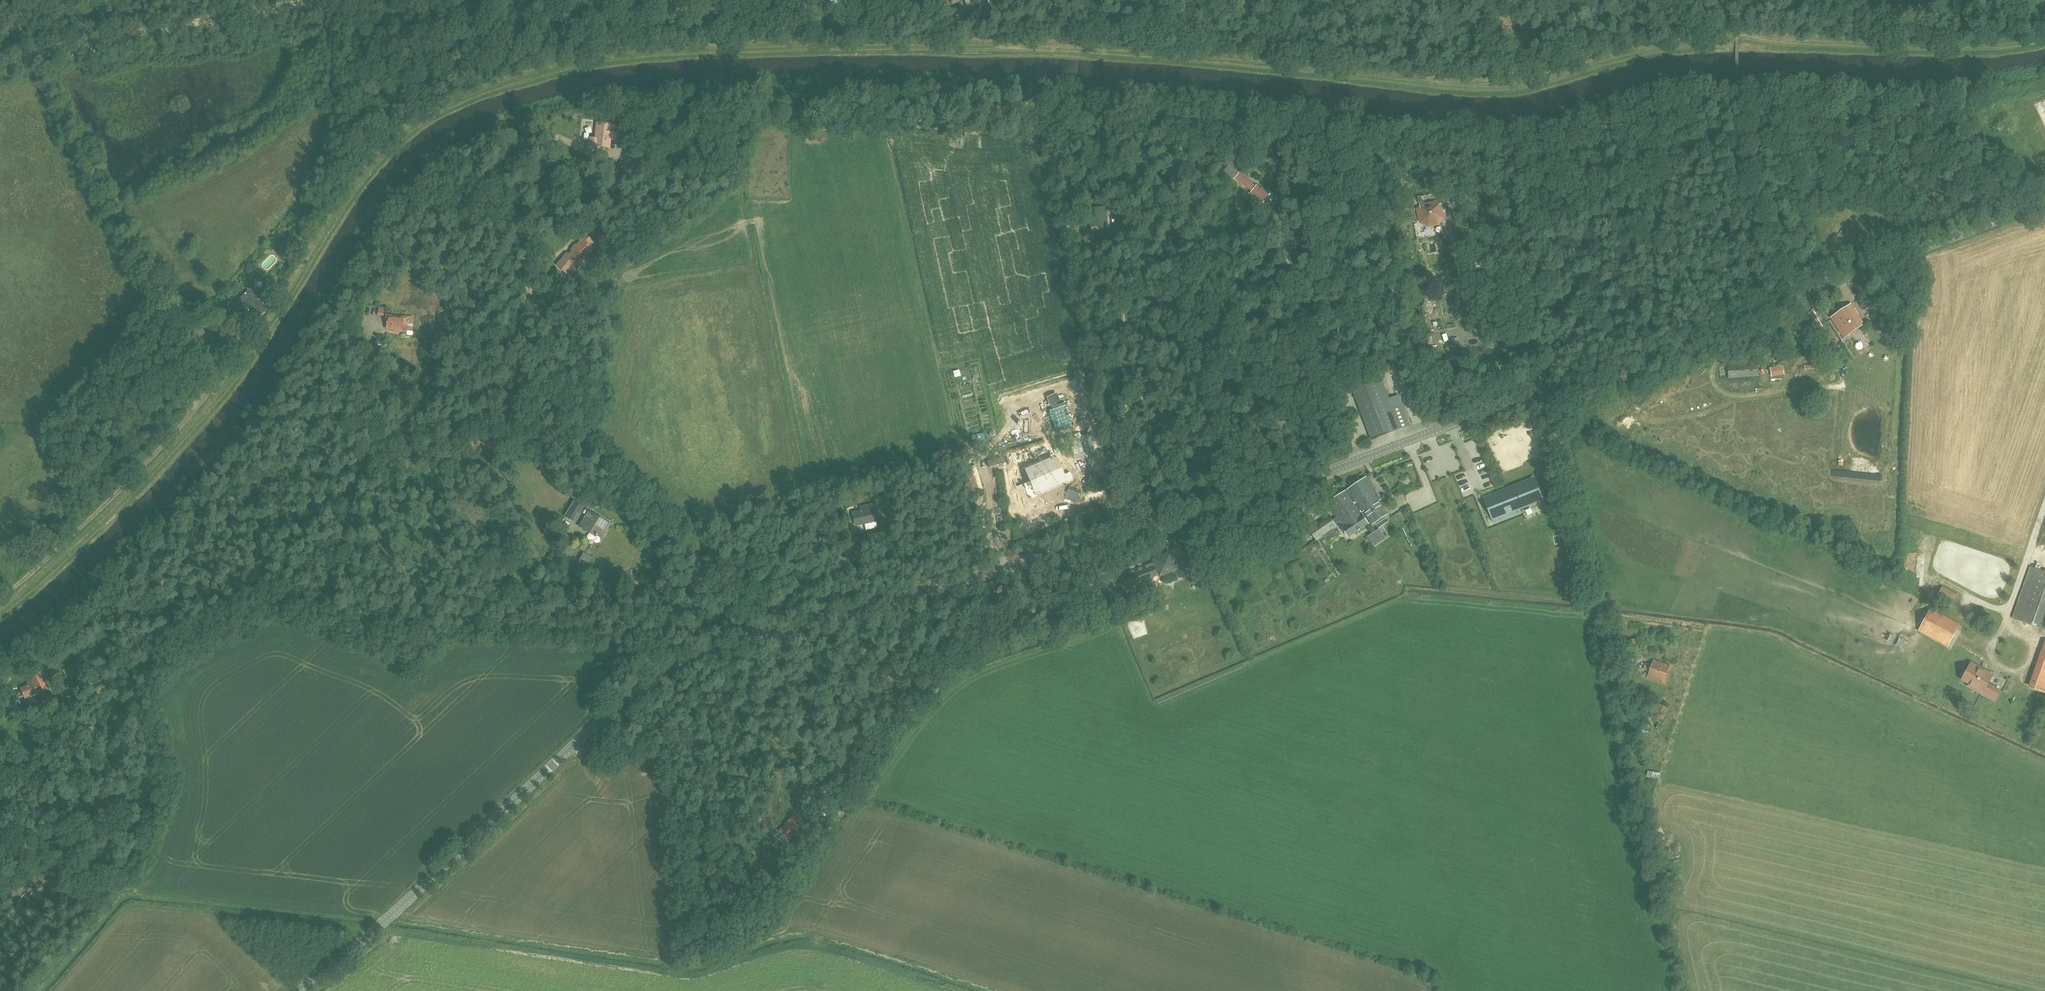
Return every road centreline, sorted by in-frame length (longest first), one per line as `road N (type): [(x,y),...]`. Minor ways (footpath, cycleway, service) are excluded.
road 1 (track): [(2044,38),(1939,52),(1732,40),(1477,88),(980,50),(708,52),(535,72),(438,115),(358,183),(197,422),(142,486),(0,616)]
road 2 (unclassified): [(301,990),(644,687),(694,659),(758,635),(1179,523),(2044,202)]
road 3 (track): [(580,145),(546,134),(530,141),(522,151),(514,205),(559,411),(601,468),(720,576),(732,598),(731,643)]
road 4 (track): [(418,627),(455,573),(454,552),(426,490),(375,464),(371,324)]
road 5 (track): [(0,606),(169,443),(208,383)]
road 6 (track): [(1134,535),(1114,435),(1128,401),(1131,258),(1121,237)]
road 7 (track): [(1128,401),(1159,402),(1242,367),(1294,286),(1278,210)]
road 8 (track): [(418,627),(593,632),(679,668)]
road 9 (track): [(908,595),(909,610),(864,656),(844,761),(806,790),(802,804)]
road 10 (track): [(91,44),(323,0)]
road 11 (track): [(0,794),(74,713),(66,685),(50,679)]
road 12 (track): [(0,862),(43,843),(112,887)]

